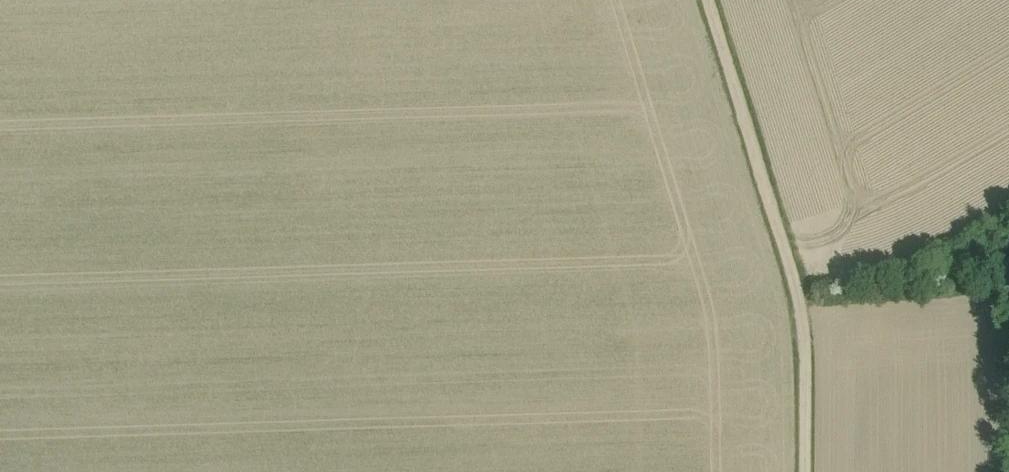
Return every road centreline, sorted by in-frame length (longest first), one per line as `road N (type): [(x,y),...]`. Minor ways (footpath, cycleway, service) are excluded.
road 1 (track): [(717,0),(808,303),(814,471)]

